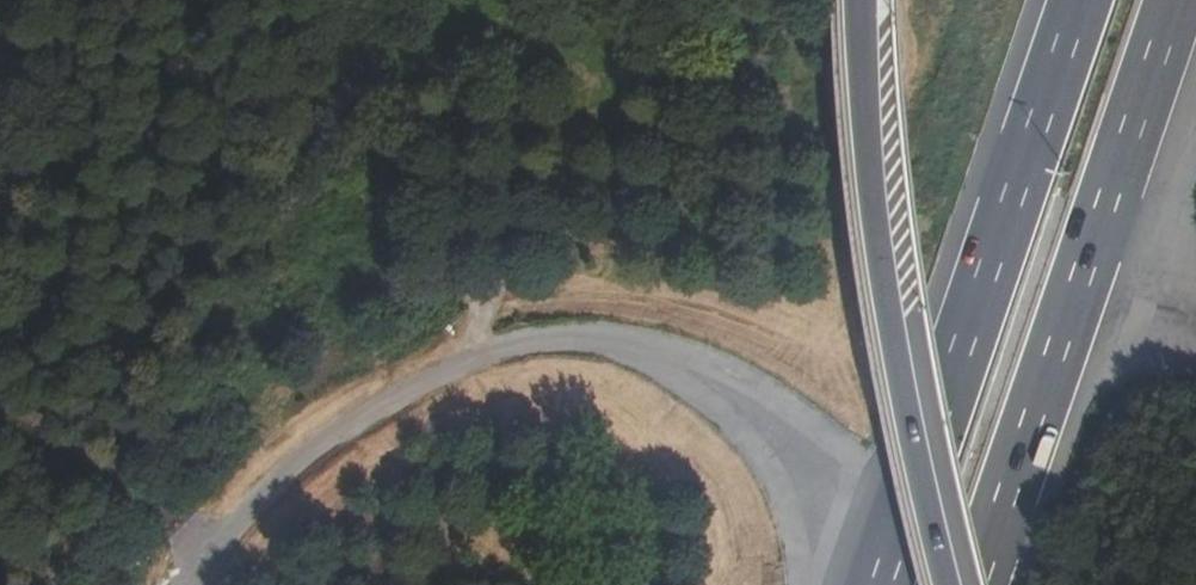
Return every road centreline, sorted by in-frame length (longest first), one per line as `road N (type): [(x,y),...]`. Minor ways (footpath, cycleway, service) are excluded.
road 1 (motorway): [(979,584),(1181,0)]
road 2 (motorway): [(1080,0),(885,584)]
road 3 (motorway): [(867,0),(910,411),(951,584)]

